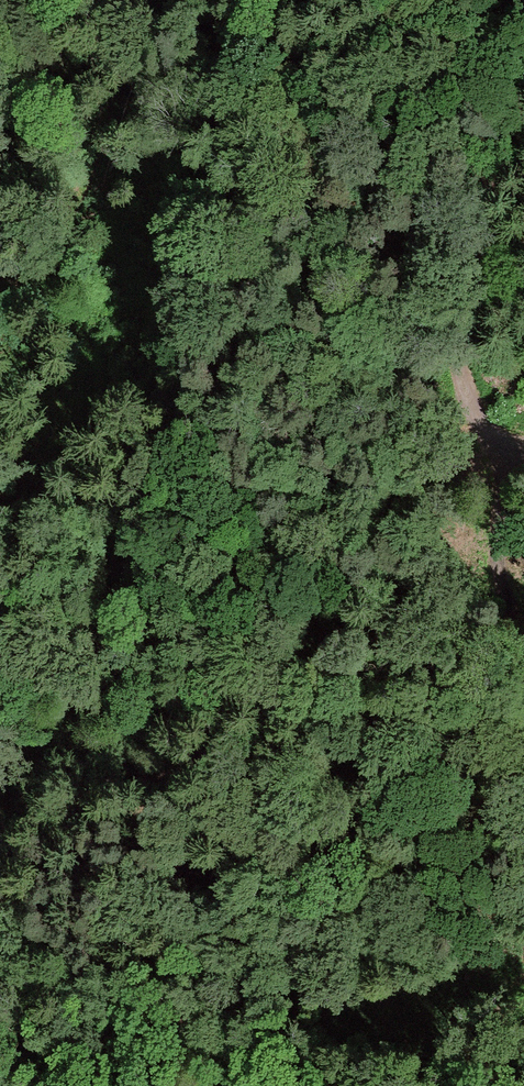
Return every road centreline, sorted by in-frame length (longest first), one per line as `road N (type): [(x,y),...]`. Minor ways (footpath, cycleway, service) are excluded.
road 1 (track): [(125,640),(157,752),(205,999),(198,1085)]
road 2 (track): [(523,75),(462,251),(454,325),(471,395),(500,439),(523,453)]
road 3 (track): [(125,640),(332,902),(365,927)]
road 4 (track): [(0,292),(76,203),(89,176),(110,98),(122,0)]
road 5 (track): [(125,640),(71,558),(0,478)]

